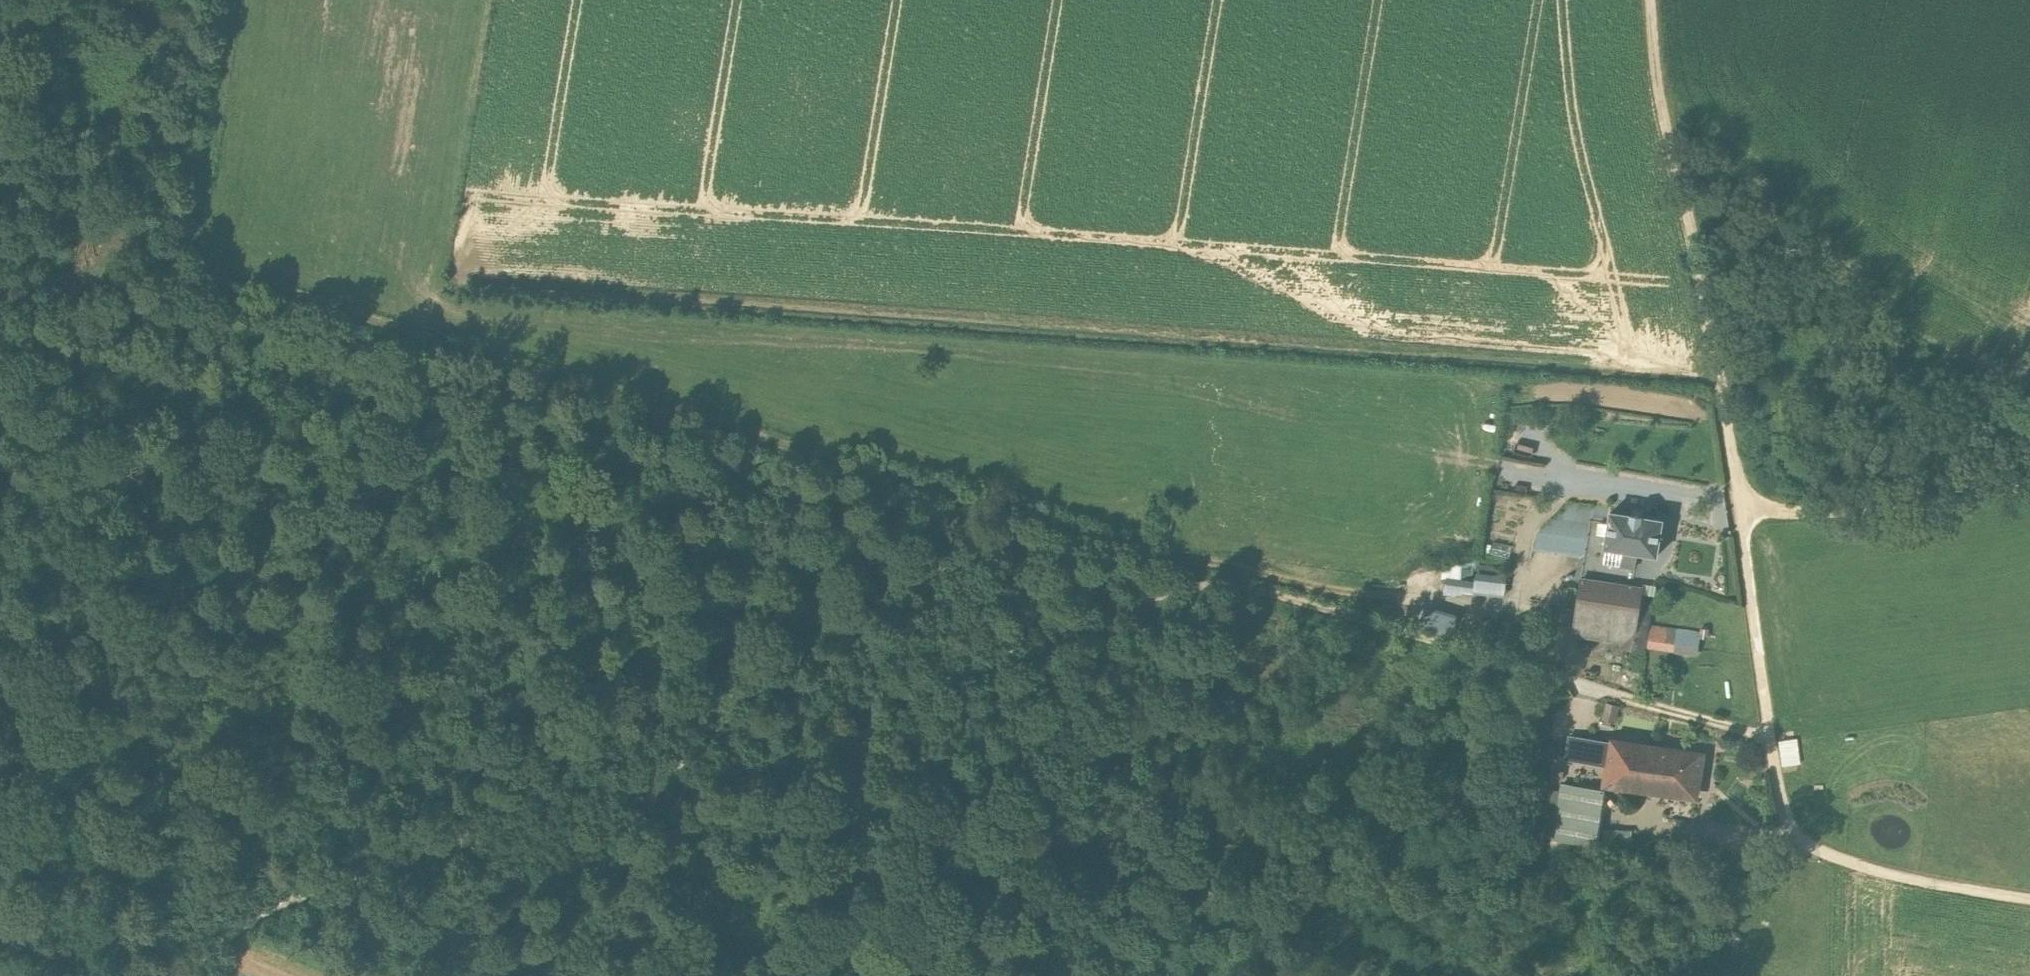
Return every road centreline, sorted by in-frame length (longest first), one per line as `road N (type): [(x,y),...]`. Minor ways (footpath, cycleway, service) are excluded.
road 1 (track): [(233,1),(193,243),(195,254),(218,268),(472,355),(706,418),(1153,557),(1208,565)]
road 2 (track): [(1207,586),(494,824),(241,927),(187,975)]
road 3 (track): [(1770,738),(1256,589),(1207,586)]
road 4 (track): [(1744,517),(1659,87),(1651,0)]
road 5 (track): [(2029,896),(1789,854),(1770,738)]
road 6 (track): [(1208,565),(1395,596),(1544,608)]
road 7 (track): [(2029,486),(1892,511),(1744,517)]
road 8 (track): [(1770,738),(1744,517)]

